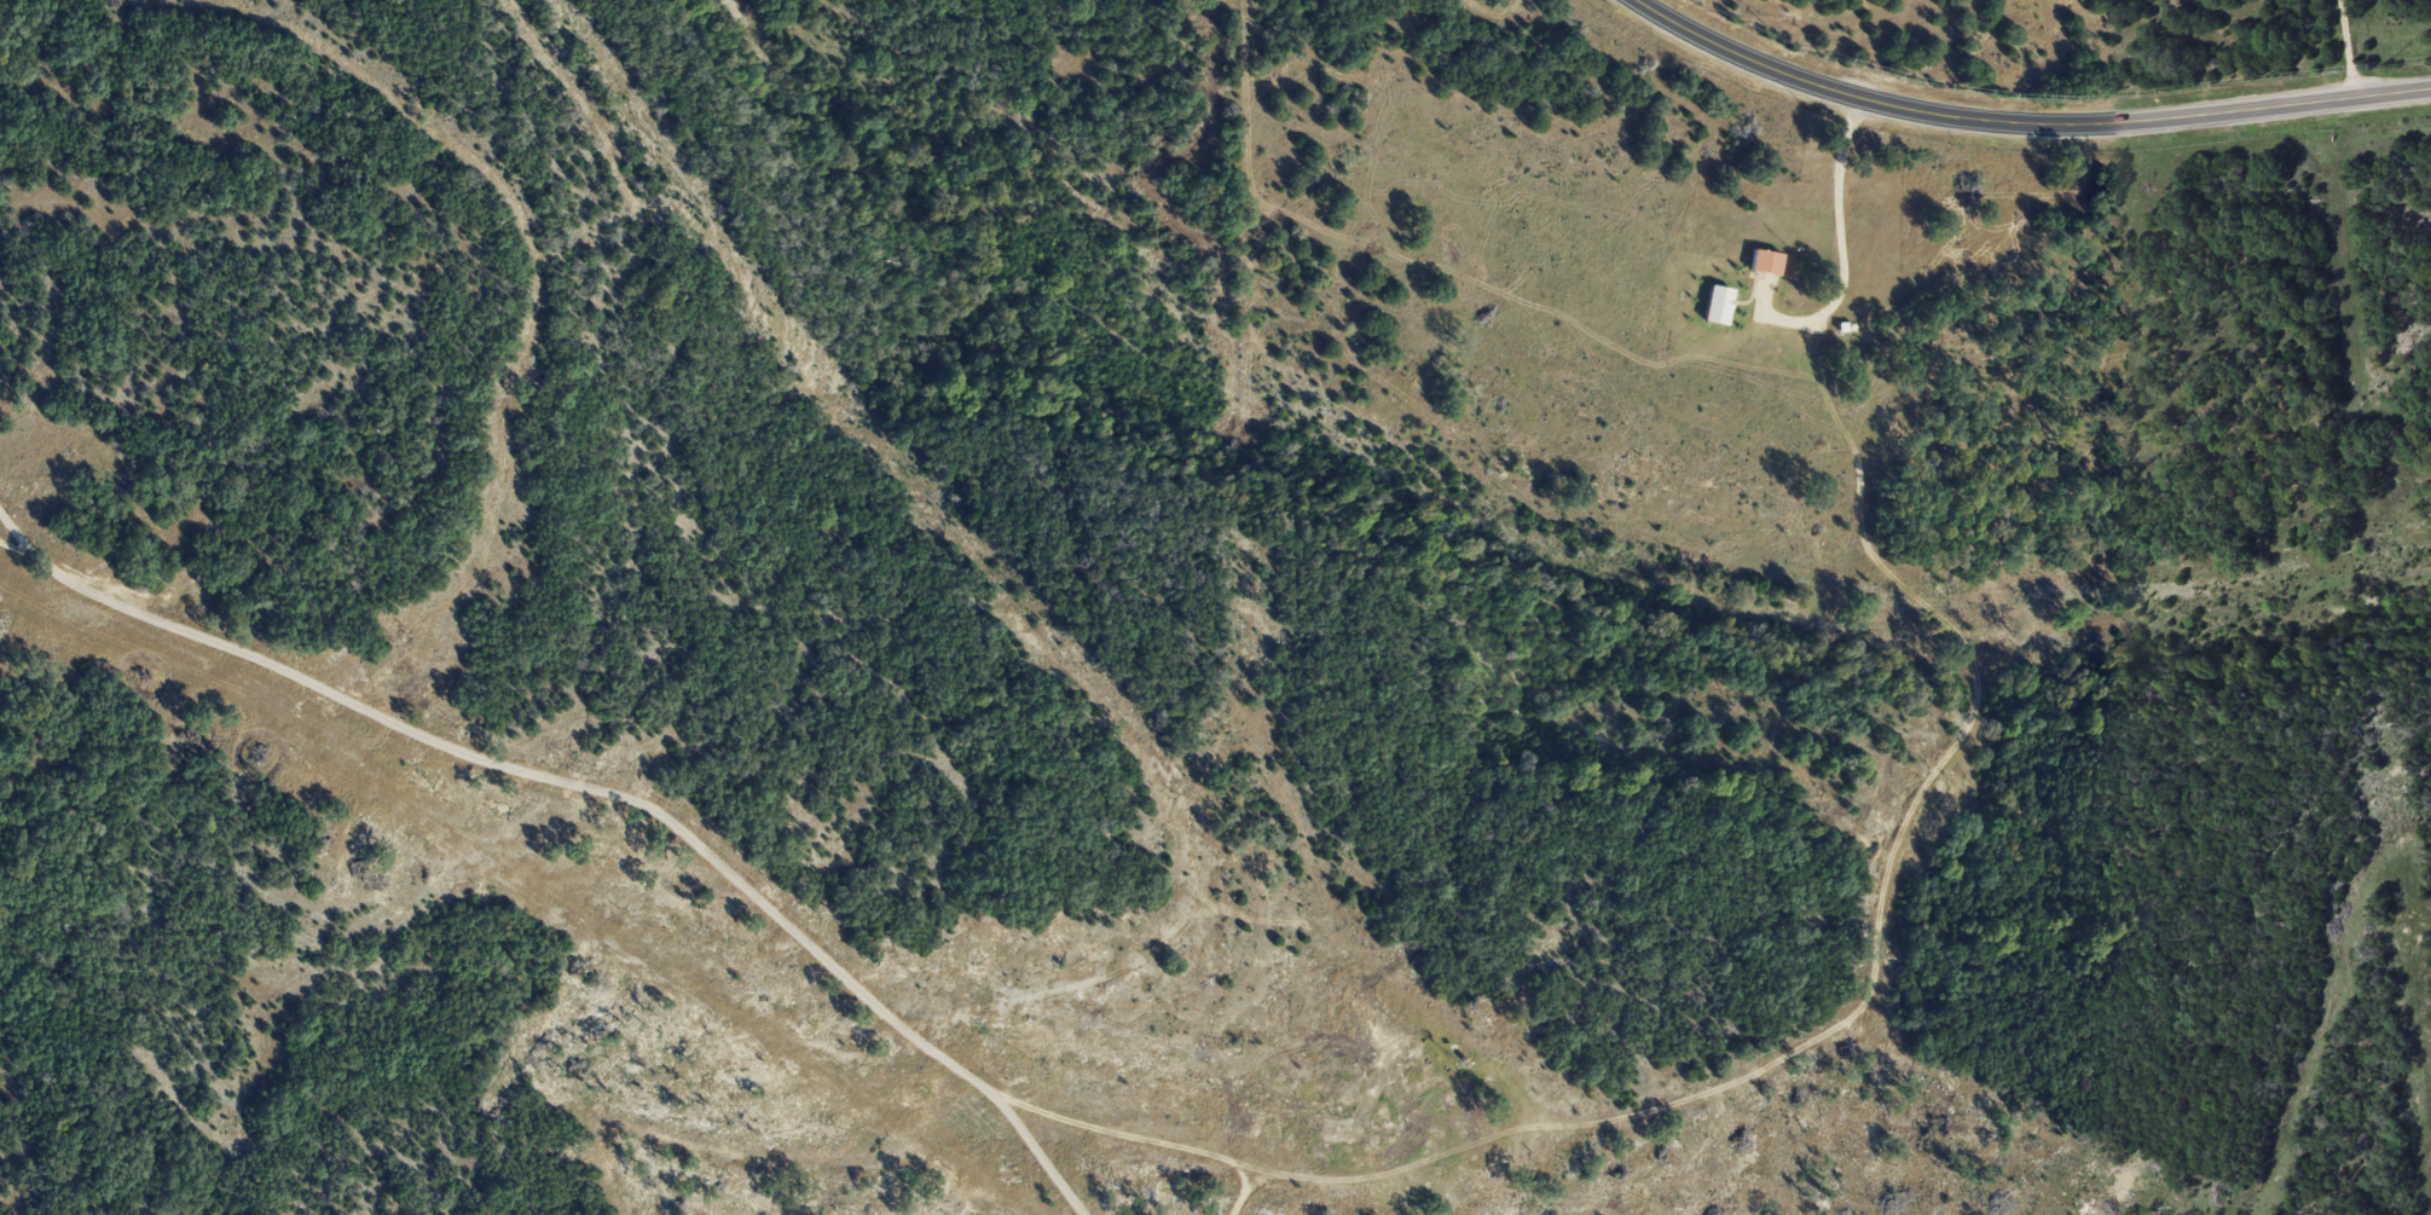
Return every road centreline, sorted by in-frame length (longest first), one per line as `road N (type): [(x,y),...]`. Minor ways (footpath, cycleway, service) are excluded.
road 1 (secondary): [(1639,0),(1794,77),(1996,121),(2164,120),(2430,89)]

